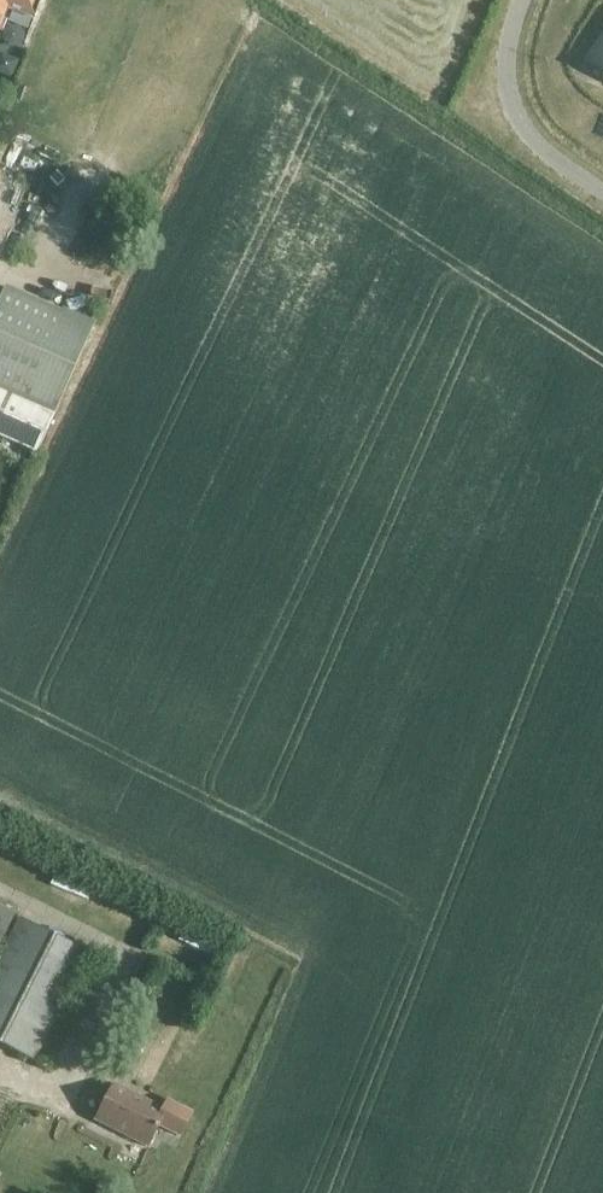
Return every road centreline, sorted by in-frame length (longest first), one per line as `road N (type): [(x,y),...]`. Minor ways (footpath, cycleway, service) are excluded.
road 1 (residential): [(602,190),(558,165),(515,113),(505,56),(526,0)]

